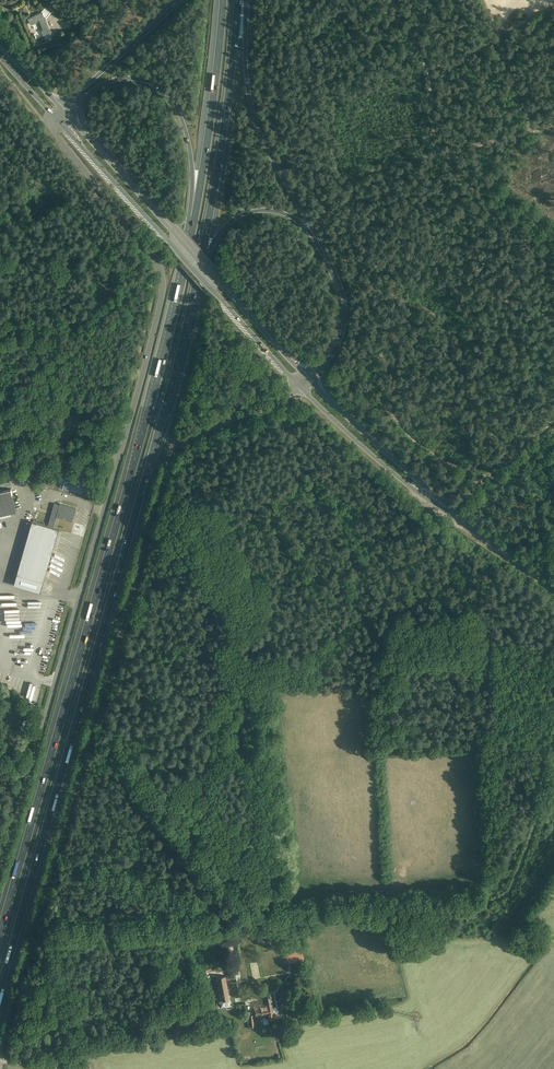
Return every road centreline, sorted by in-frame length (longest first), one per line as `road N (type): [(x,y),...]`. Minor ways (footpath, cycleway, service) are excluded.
road 1 (motorway): [(0,989),(201,259)]
road 2 (motorway): [(195,217),(137,452),(0,932)]
road 3 (unclassified): [(52,857),(166,460),(183,437),(263,409),(299,386)]
road 4 (unclassified): [(0,853),(120,450)]
road 5 (unclassified): [(120,450),(163,277),(53,130),(56,119)]
road 6 (secondary): [(56,119),(299,386)]
road 7 (secondary): [(307,378),(67,114)]
road 8 (motorway): [(201,259),(238,0)]
road 9 (motorway): [(315,237),(254,113),(241,0)]
road 10 (motorway): [(67,114),(111,82),(155,87),(186,131),(195,217)]
road 11 (motorway): [(223,0),(195,217)]
road 12 (unclassified): [(246,916),(52,857)]
road 13 (unclassified): [(0,1050),(52,857)]
road 14 (tertiary): [(553,583),(421,486)]
road 15 (motorway): [(178,0),(61,108)]
road 16 (tertiary): [(299,386),(421,486)]
road 17 (motorway): [(307,378),(333,350),(343,314),(315,237)]
road 18 (tertiary): [(421,486),(307,378)]
road 19 (motorway): [(201,259),(226,225),(255,211),(287,215),(315,237)]
road 20 (unclassified): [(0,479),(120,450)]

